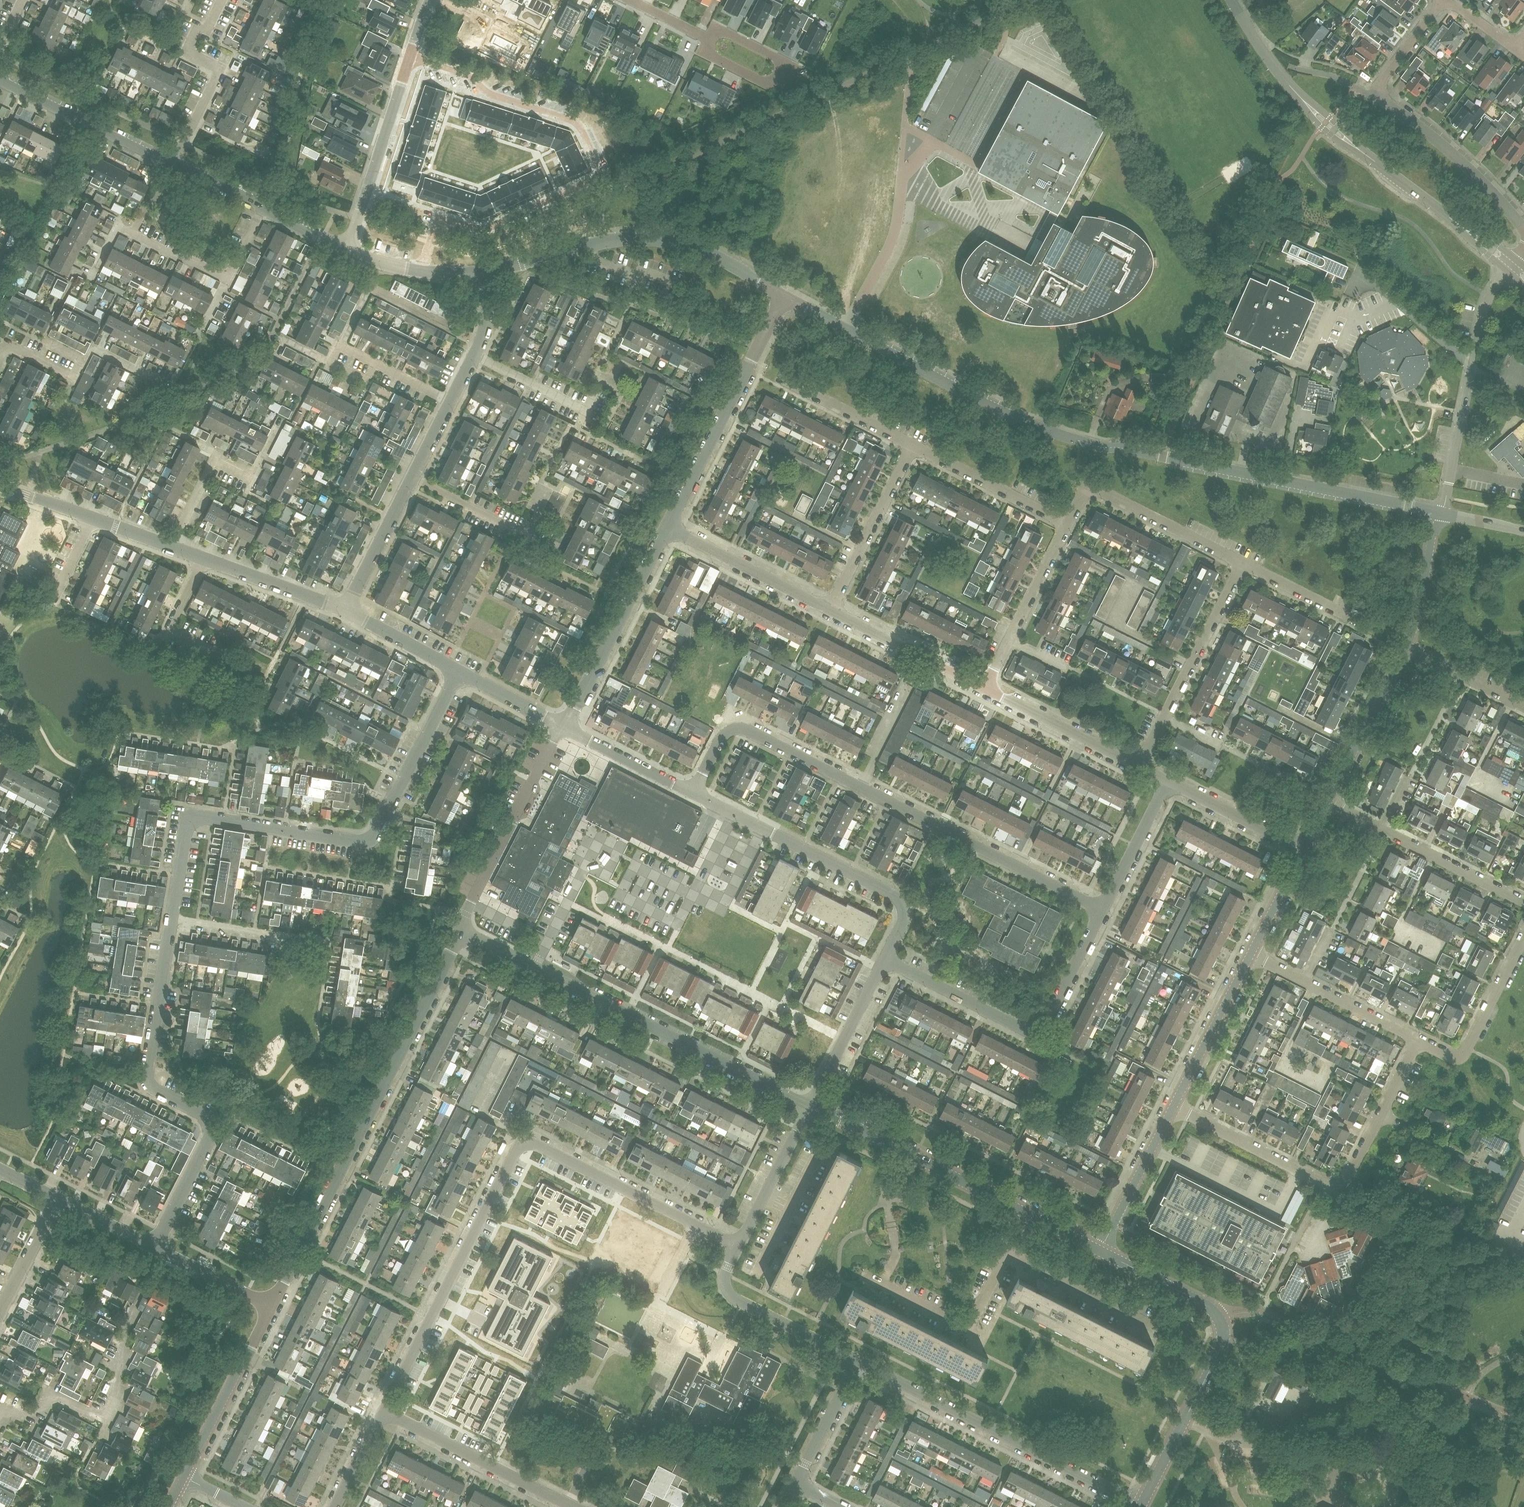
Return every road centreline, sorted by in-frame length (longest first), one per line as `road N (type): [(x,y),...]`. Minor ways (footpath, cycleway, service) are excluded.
road 1 (tertiary): [(1442,514),(1049,431),(784,297)]
road 2 (residential): [(384,1412),(523,1136),(739,1247)]
road 3 (residential): [(1103,909),(747,730),(722,736),(693,793)]
road 4 (residential): [(424,271),(437,220),(479,234),(603,175),(576,121),(406,67)]
road 5 (residential): [(172,918),(190,819),(368,839),(459,672)]
road 6 (tertiary): [(271,1306),(460,930)]
road 7 (tertiary): [(810,1106),(460,930)]
road 8 (residential): [(155,1247),(211,1127),(155,1091),(147,1075),(172,918)]
road 9 (residential): [(1173,1107),(1340,1186),(1418,1040)]
road 10 (tertiary): [(1141,1505),(1223,1330),(1209,1306),(1100,1252)]
road 11 (tertiary): [(1100,1252),(810,1106)]
road 12 (residential): [(1141,1505),(857,1362)]
road 13 (unclassified): [(1442,514),(1471,365),(1362,272),(1356,287)]
road 14 (residential): [(885,959),(1038,1032),(1103,909)]
road 15 (residential): [(885,959),(904,920),(898,897),(693,793)]
road 16 (residential): [(667,527),(784,297)]
road 17 (residential): [(460,930),(563,727)]
road 18 (residential): [(563,727),(667,527)]
road 19 (residential): [(1242,563),(1088,485),(1067,524)]
road 20 (residential): [(572,1506),(384,1412)]
road 21 (residential): [(173,163),(221,68),(187,51),(222,0)]
road 22 (residential): [(1523,229),(1442,145),(1374,96)]
road 23 (tertiary): [(784,297),(701,248),(641,237),(605,242)]
road 24 (tertiary): [(184,1479),(271,1306)]
road 25 (residential): [(857,1362),(732,1296),(727,1275),(739,1247)]
road 26 (tertiary): [(173,163),(0,78)]
road 27 (tertiary): [(348,250),(406,67)]
road 28 (residential): [(830,610),(913,444)]
road 29 (residential): [(830,610),(667,527)]
road 30 (residential): [(707,37),(708,52),(768,83),(781,76),(780,59),(719,29)]
road 31 (tertiary): [(1328,802),(1407,644)]
road 32 (residential): [(1140,767),(985,688)]
road 33 (residential): [(1067,524),(913,444)]
road 34 (residential): [(985,688),(830,610)]
road 35 (residential): [(1165,717),(1242,563)]
road 36 (tertiary): [(1173,1107),(1250,954)]
road 37 (residential): [(810,1106),(885,959)]
road 38 (tertiary): [(1100,1252),(1173,1107)]
road 39 (residential): [(1523,901),(1381,829)]
road 40 (residential): [(739,1247),(810,1106)]
road 41 (residential): [(1303,849),(1167,781)]
road 42 (residential): [(346,610),(204,559)]
road 43 (residential): [(597,390),(585,412),(475,355)]
road 44 (residential): [(913,444),(780,377)]
road 45 (residential): [(346,610),(413,477)]
road 46 (residential): [(693,793),(563,727)]
road 47 (residential): [(170,546),(216,457),(255,477)]
road 48 (residential): [(1103,909),(1167,781)]
road 49 (residential): [(310,940),(172,918)]
road 50 (residential): [(796,1483),(857,1362)]
road 51 (tertiary): [(1407,644),(1442,514)]
road 52 (tertiary): [(271,1306),(155,1247)]
road 53 (residential): [(1523,703),(1407,644)]
road 54 (residential): [(459,672),(346,610)]
road 55 (residential): [(1067,524),(1009,639)]
road 56 (residential): [(1418,1040),(1304,981)]
road 57 (residential): [(526,535),(413,477)]
road 58 (residential): [(0,1312),(58,1199)]
road 59 (tertiary): [(485,274),(605,242)]
road 60 (residential): [(1468,1048),(1523,937)]
road 61 (residential): [(136,1312),(113,1356),(126,1363),(100,1416)]
road 62 (tertiary): [(1304,100),(1232,0)]

